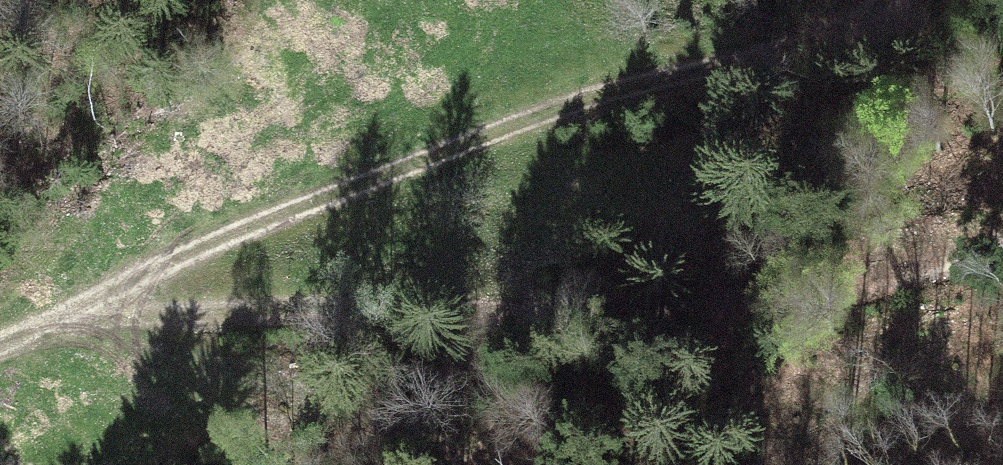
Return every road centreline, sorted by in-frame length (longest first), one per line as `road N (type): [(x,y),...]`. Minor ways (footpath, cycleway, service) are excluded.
road 1 (track): [(58,331),(850,257),(1002,181)]
road 2 (track): [(882,0),(866,18),(756,64),(419,161),(136,277),(58,331)]

